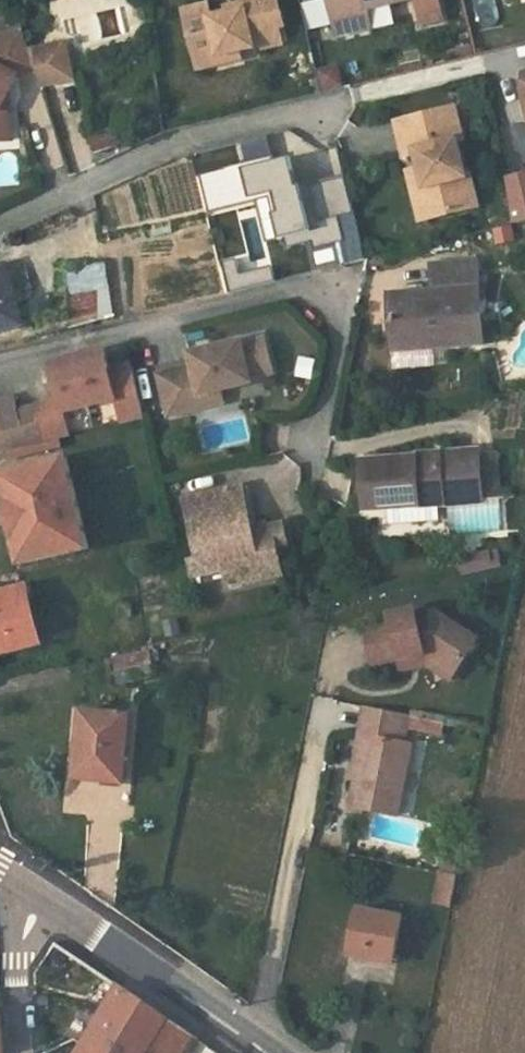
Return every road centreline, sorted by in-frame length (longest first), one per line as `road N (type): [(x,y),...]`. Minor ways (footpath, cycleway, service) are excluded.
road 1 (residential): [(312,466),(340,322),(326,294),(298,290),(0,366)]
road 2 (residential): [(323,110),(171,144),(0,225)]
road 3 (tertiary): [(39,898),(266,1052)]
road 4 (unclassified): [(21,1052),(17,961),(39,898)]

